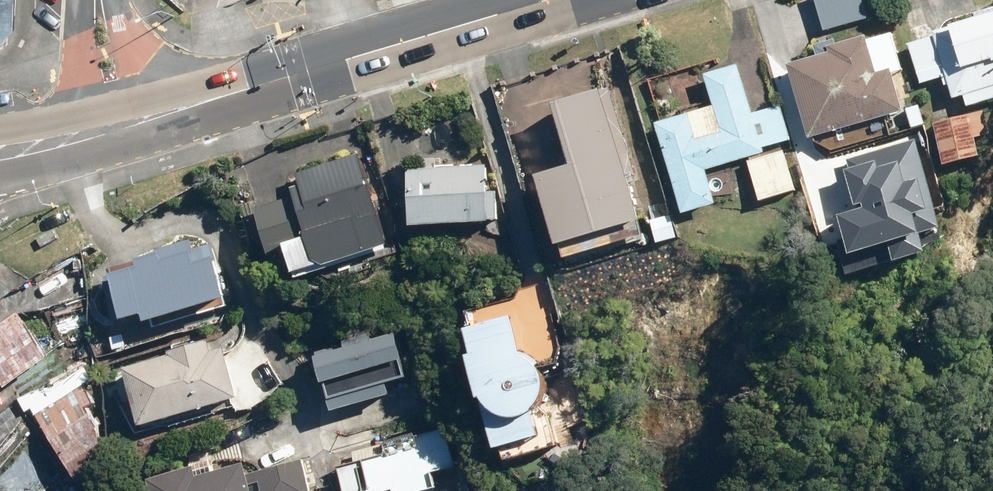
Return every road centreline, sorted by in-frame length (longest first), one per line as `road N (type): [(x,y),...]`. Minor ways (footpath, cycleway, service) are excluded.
road 1 (primary): [(541,0),(119,129)]
road 2 (residential): [(119,129),(98,0)]
road 3 (primary): [(119,129),(0,153)]

